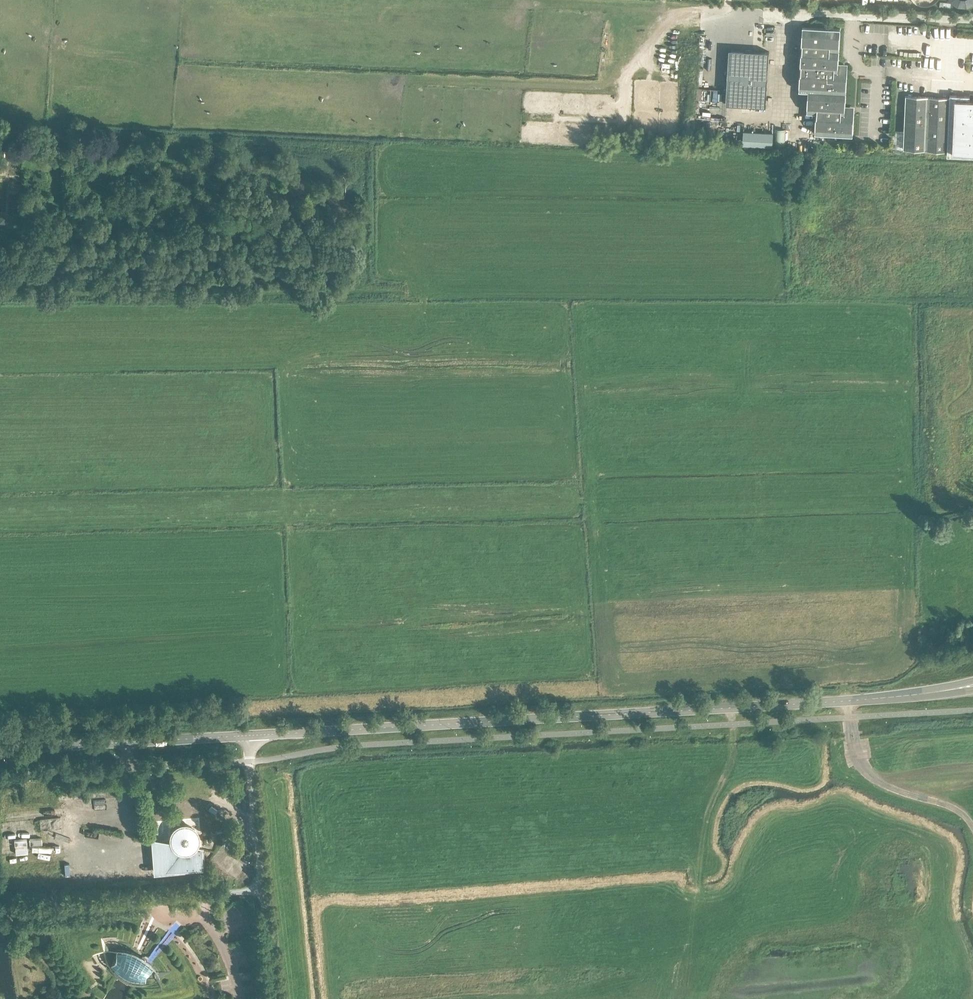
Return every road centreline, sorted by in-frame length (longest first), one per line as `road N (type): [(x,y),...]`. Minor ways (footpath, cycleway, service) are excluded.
road 1 (secondary): [(252,736),(889,699)]
road 2 (track): [(683,998),(704,846),(735,745),(732,709)]
road 3 (track): [(259,891),(0,911)]
road 4 (secondary): [(0,751),(252,736)]
road 5 (unclassified): [(249,762),(274,998)]
road 6 (unclassified): [(972,19),(846,12)]

